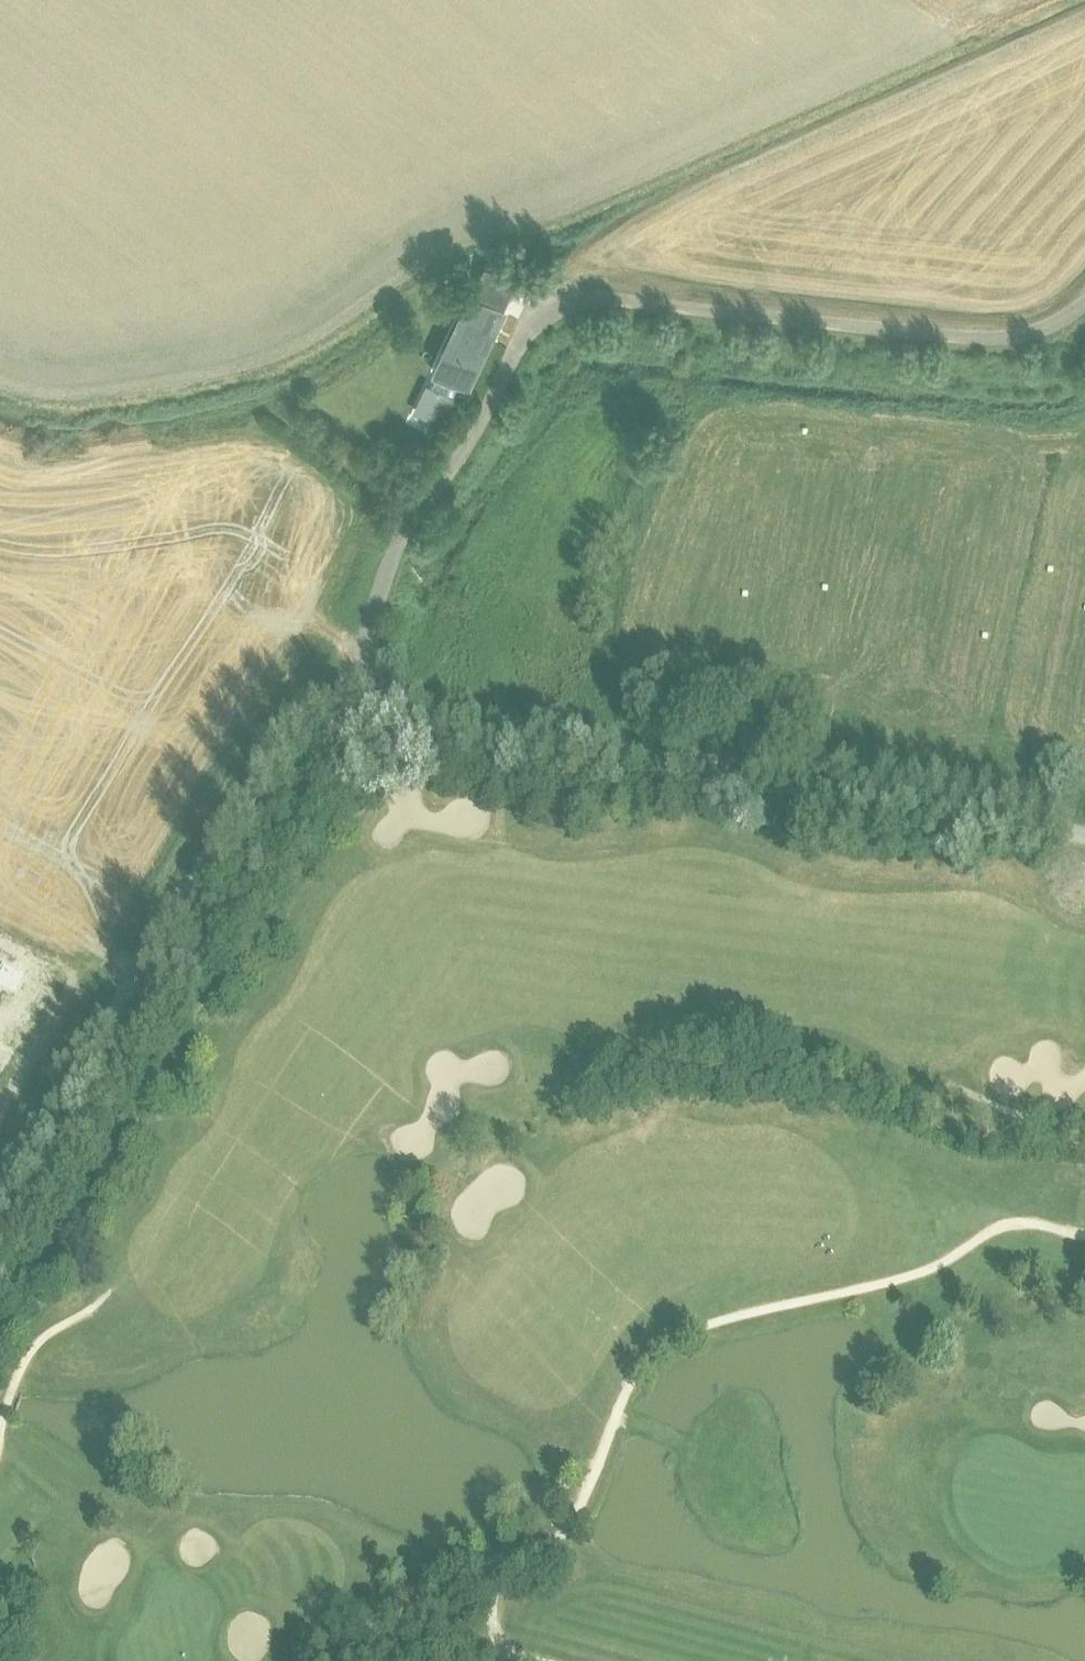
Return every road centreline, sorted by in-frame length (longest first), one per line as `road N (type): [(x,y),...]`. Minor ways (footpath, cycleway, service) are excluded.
road 1 (unclassified): [(1084,304),(1013,342),(629,305),(559,312),(516,345),(472,433),(391,562),(361,705)]
road 2 (unclassified): [(1084,837),(779,770),(536,745),(361,705)]
road 3 (unclassified): [(0,1202),(271,756),(320,712),(361,705)]

